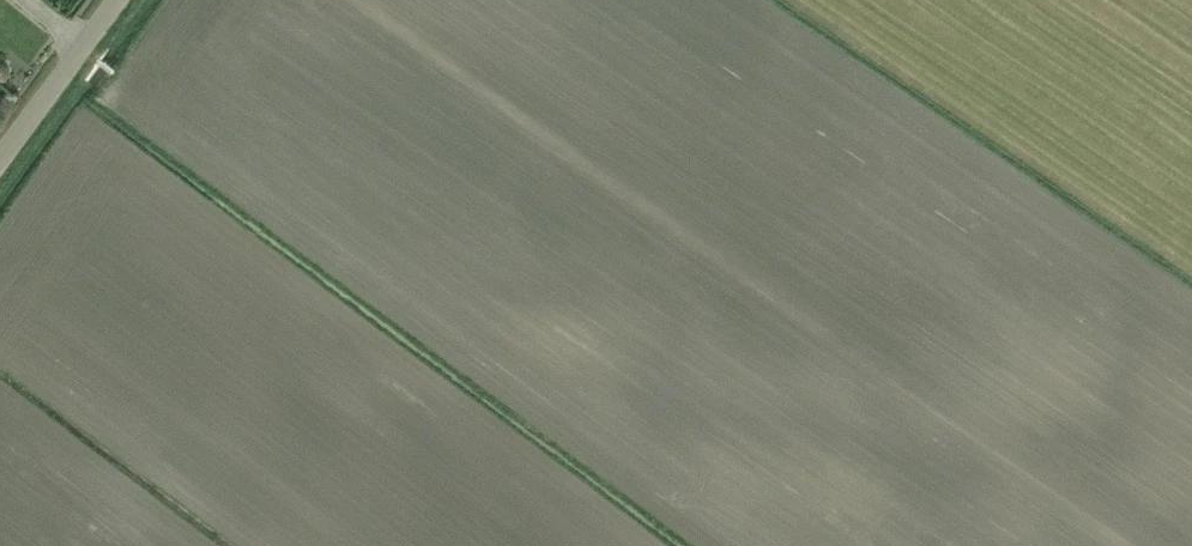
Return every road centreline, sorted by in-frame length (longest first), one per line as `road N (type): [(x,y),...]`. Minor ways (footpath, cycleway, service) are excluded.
road 1 (unclassified): [(0,157),(115,0)]

